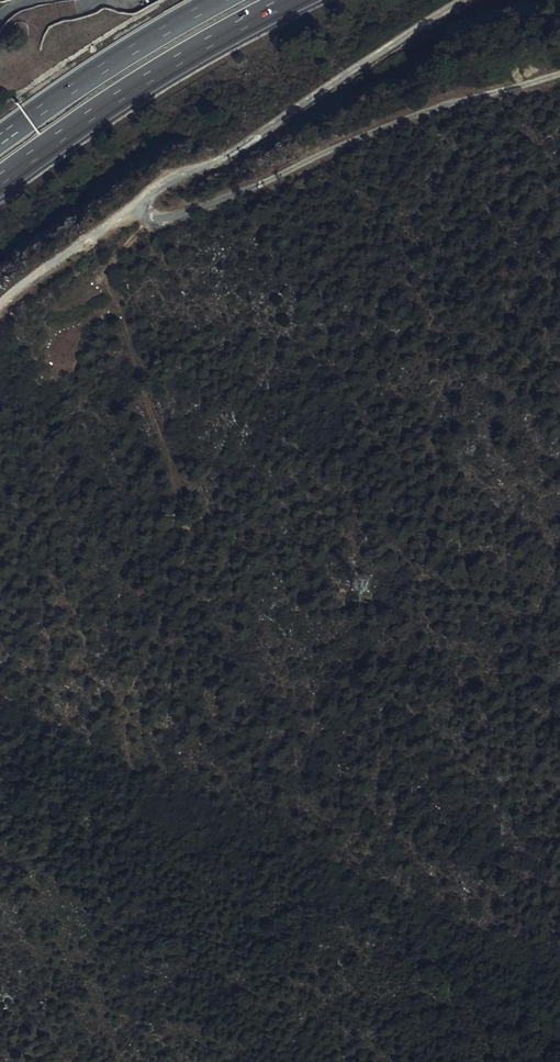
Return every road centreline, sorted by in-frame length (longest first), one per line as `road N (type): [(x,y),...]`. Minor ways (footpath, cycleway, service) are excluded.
road 1 (motorway): [(400,1061),(316,849),(216,631),(159,537),(0,347)]
road 2 (motorway): [(0,390),(141,556),(191,636),(291,856),(362,1061)]
road 3 (track): [(559,73),(440,105),(165,219),(142,204)]
road 4 (track): [(142,204),(164,181),(230,154),(461,0)]
road 5 (motorway): [(0,180),(149,78),(288,0)]
road 6 (track): [(153,218),(109,265),(107,278),(180,484)]
road 7 (motorway): [(220,0),(0,141)]
road 8 (track): [(0,308),(142,204)]

